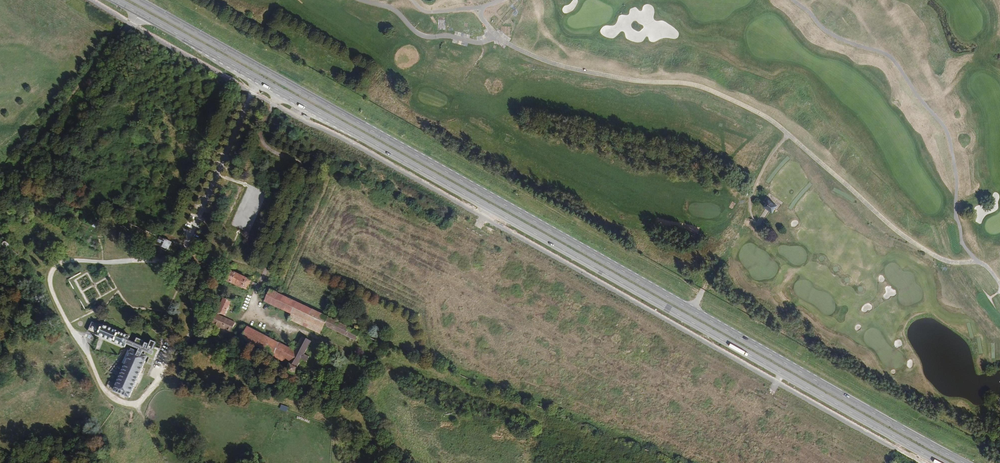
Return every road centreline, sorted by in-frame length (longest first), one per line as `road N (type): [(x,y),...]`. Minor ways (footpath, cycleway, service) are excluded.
road 1 (primary): [(114,0),(941,462)]
road 2 (primary): [(961,462),(137,0)]
road 3 (track): [(781,376),(742,430),(667,395),(469,272),(462,251),(487,210)]
road 4 (track): [(0,195),(137,13)]

